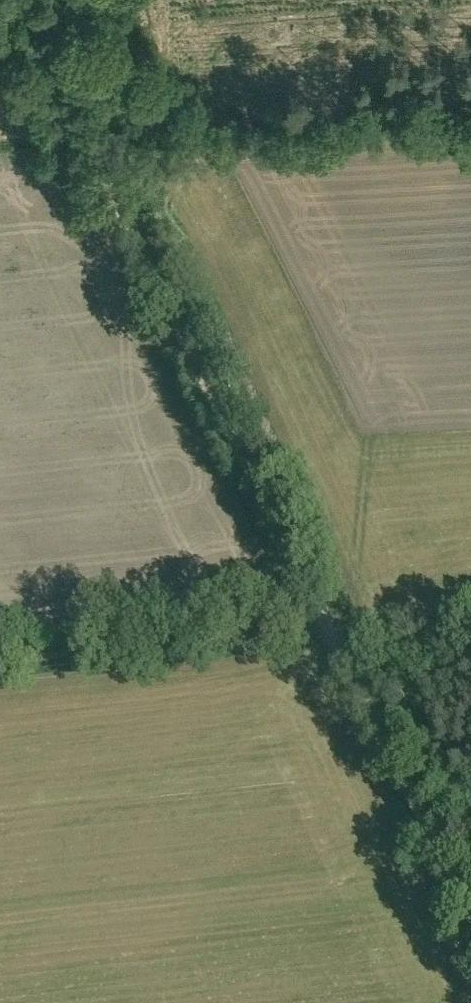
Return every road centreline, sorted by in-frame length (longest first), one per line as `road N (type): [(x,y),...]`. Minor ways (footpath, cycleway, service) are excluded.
road 1 (track): [(470,910),(94,143)]
road 2 (track): [(0,659),(329,624)]
road 3 (track): [(94,143),(23,0)]

